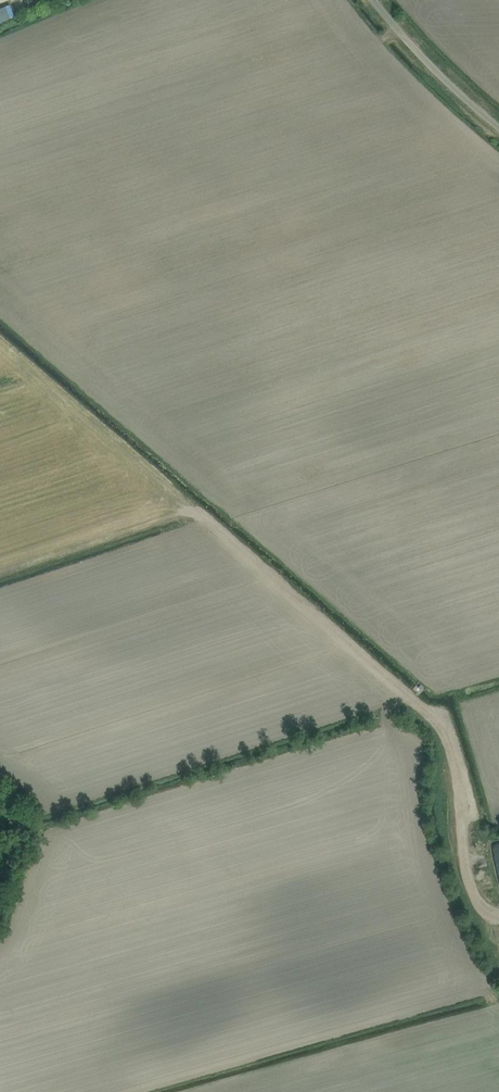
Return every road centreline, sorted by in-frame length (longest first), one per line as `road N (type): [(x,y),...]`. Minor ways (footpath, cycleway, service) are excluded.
road 1 (track): [(498,914),(473,881),(445,734),(389,681)]
road 2 (unclassified): [(498,128),(374,0)]

